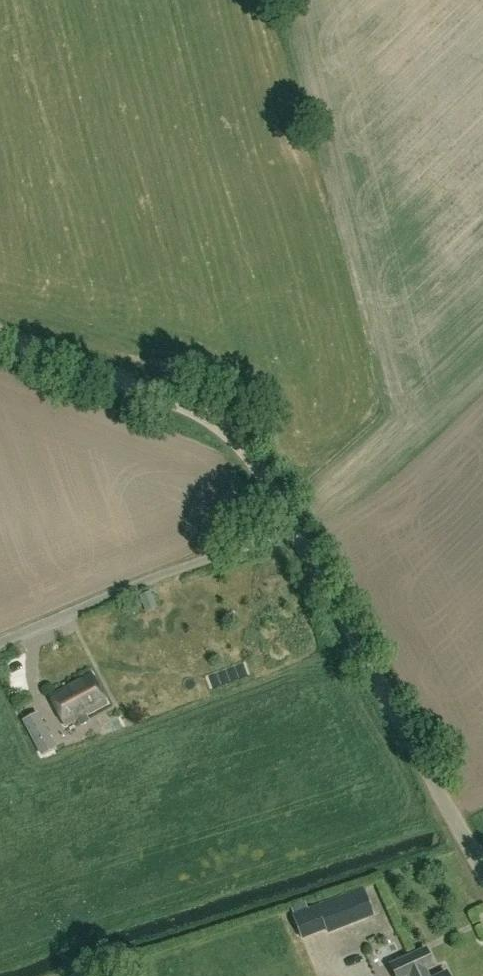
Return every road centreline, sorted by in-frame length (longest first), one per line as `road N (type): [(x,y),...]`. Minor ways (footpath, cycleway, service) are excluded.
road 1 (unclassified): [(482,867),(257,464),(209,420),(143,389)]
road 2 (track): [(0,337),(143,389)]

